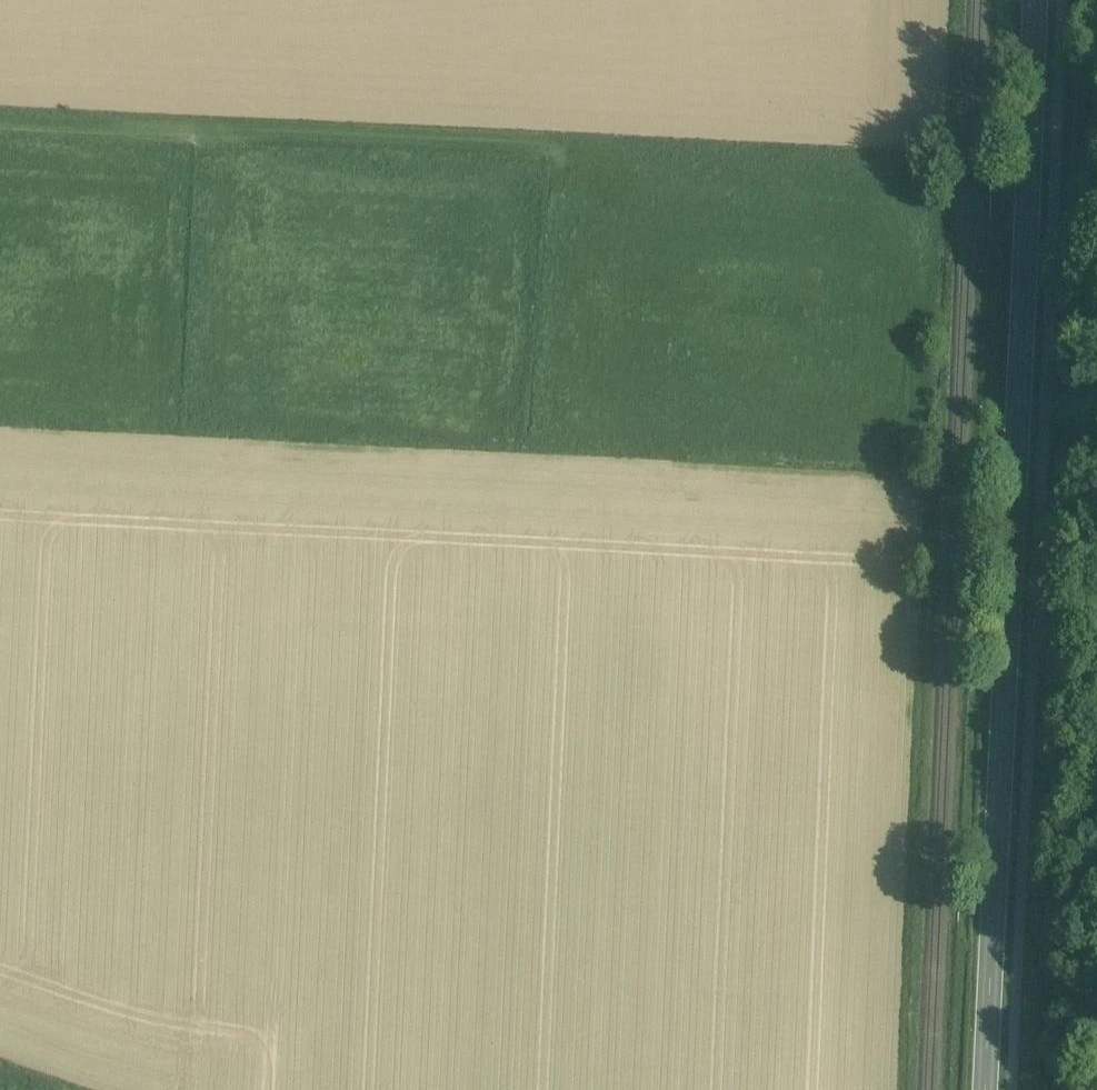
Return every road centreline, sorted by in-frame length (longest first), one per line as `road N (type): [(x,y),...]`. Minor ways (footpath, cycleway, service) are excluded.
road 1 (tertiary): [(988,1089),(1033,0)]

